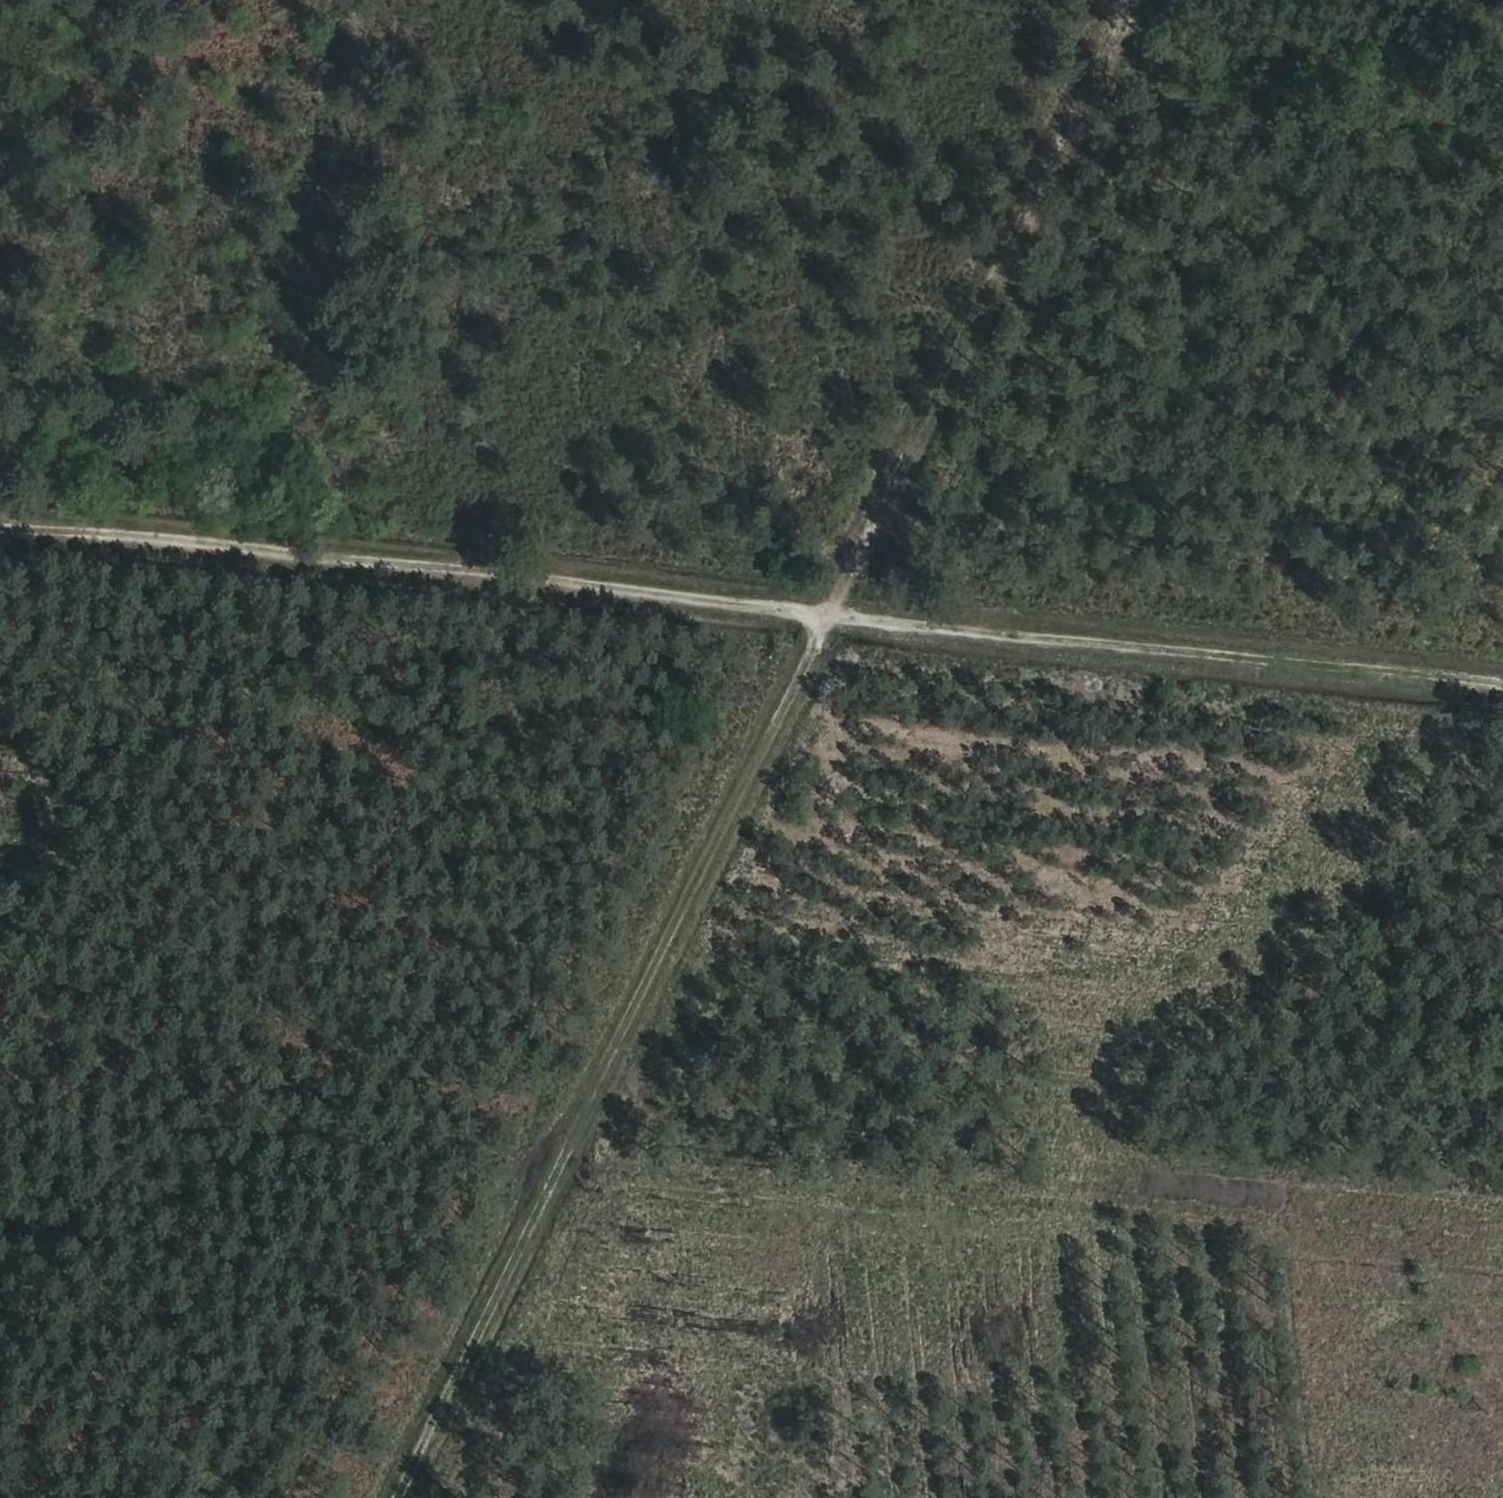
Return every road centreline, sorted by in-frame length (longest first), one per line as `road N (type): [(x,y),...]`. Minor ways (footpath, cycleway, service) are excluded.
road 1 (track): [(1127,0),(396,1497)]
road 2 (track): [(0,520),(1502,683)]

